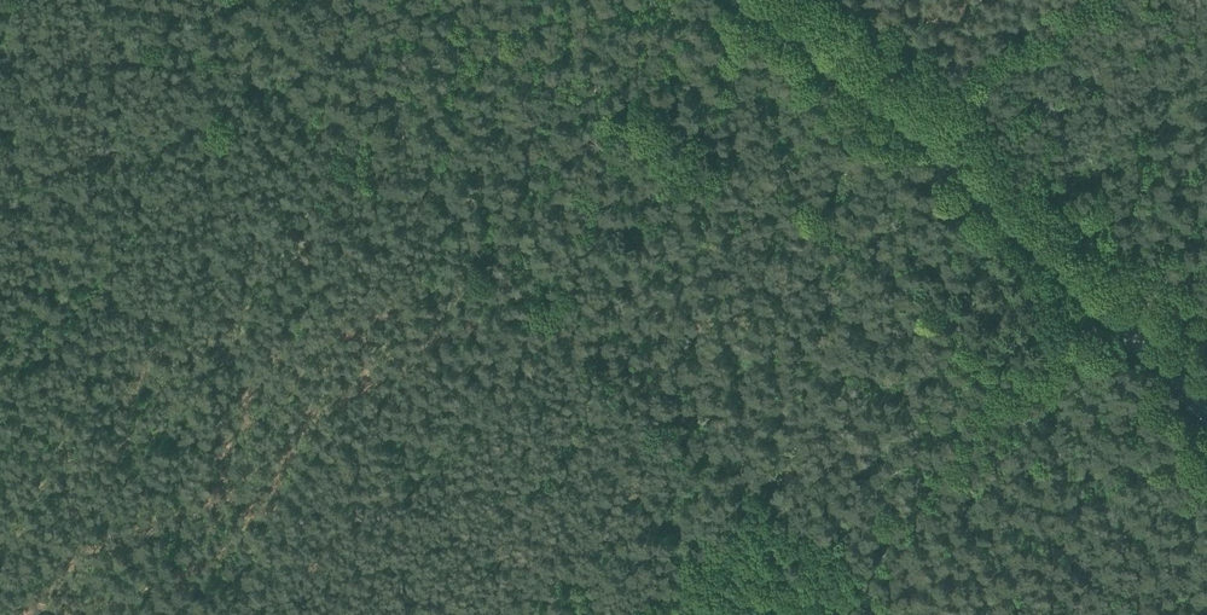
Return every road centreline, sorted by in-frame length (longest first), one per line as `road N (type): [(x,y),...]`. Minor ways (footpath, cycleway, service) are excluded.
road 1 (secondary): [(1206,399),(915,114),(769,0)]
road 2 (track): [(869,580),(1092,287)]
road 3 (track): [(141,614),(161,496),(127,458),(61,439),(0,346)]
road 4 (track): [(620,407),(404,614)]

